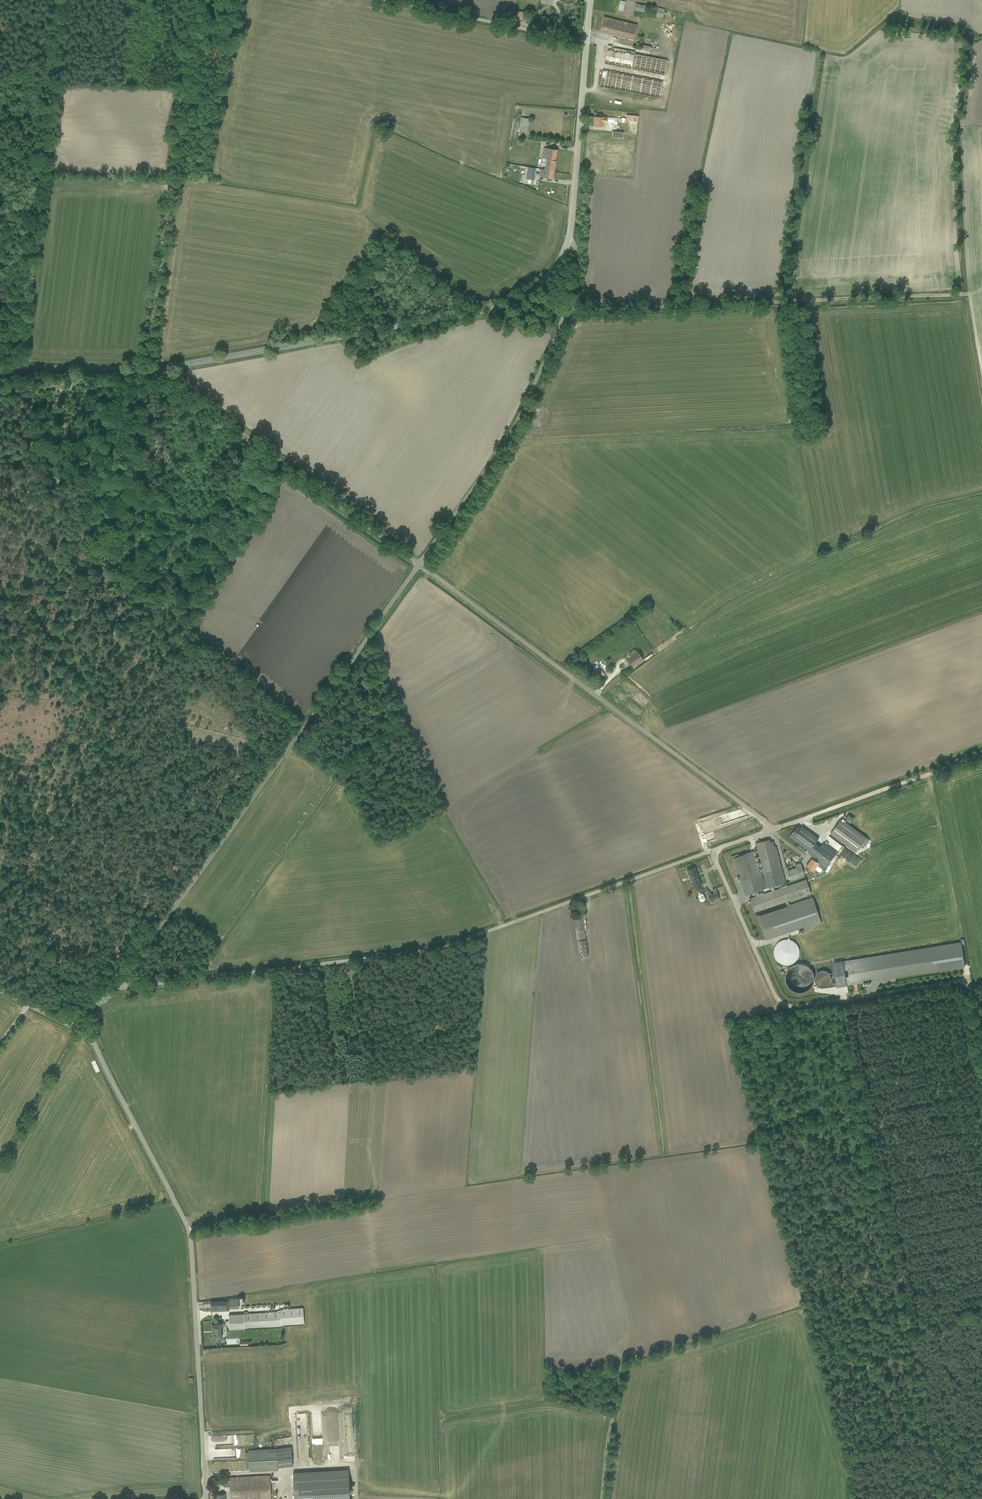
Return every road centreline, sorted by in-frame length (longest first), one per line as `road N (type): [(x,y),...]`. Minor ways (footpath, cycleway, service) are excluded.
road 1 (unclassified): [(712,851),(434,949),(121,990)]
road 2 (unclassified): [(419,564),(121,990)]
road 3 (track): [(842,1001),(941,1498)]
road 4 (unclassified): [(75,1026),(95,1045),(189,1225),(206,1498)]
road 5 (tertiary): [(569,239),(547,278),(516,300),(160,369)]
road 6 (unclassified): [(771,830),(419,564)]
road 7 (unclassified): [(981,1020),(975,983),(780,1004),(712,851)]
road 8 (track): [(567,309),(967,295)]
road 9 (unclassified): [(419,564),(516,424),(572,297),(577,261),(569,239)]
road 10 (unclassified): [(419,564),(160,369)]
road 11 (tertiary): [(587,39),(569,239)]
road 12 (unclassified): [(587,39),(392,0)]
road 13 (track): [(813,815),(981,755)]
road 14 (tertiary): [(160,369),(0,368)]
road 15 (track): [(640,1354),(620,1365),(602,1498)]

